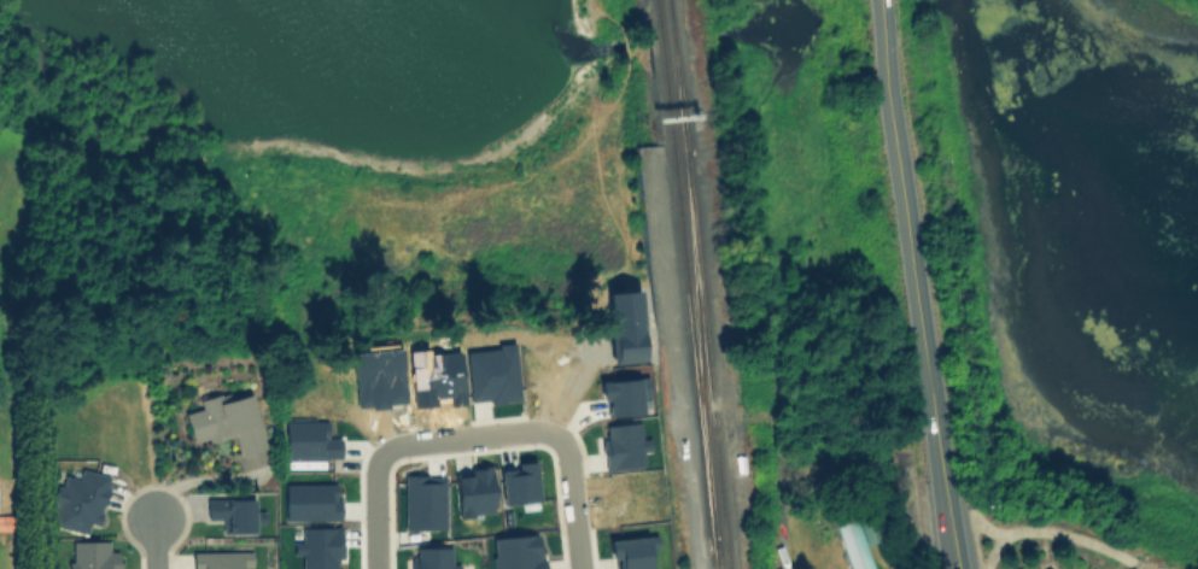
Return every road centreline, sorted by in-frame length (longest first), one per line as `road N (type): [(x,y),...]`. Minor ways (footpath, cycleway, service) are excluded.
road 1 (secondary): [(957,568),(873,0)]
road 2 (residential): [(381,456),(398,445),(533,429),(559,439)]
road 3 (residential): [(559,439),(578,568)]

